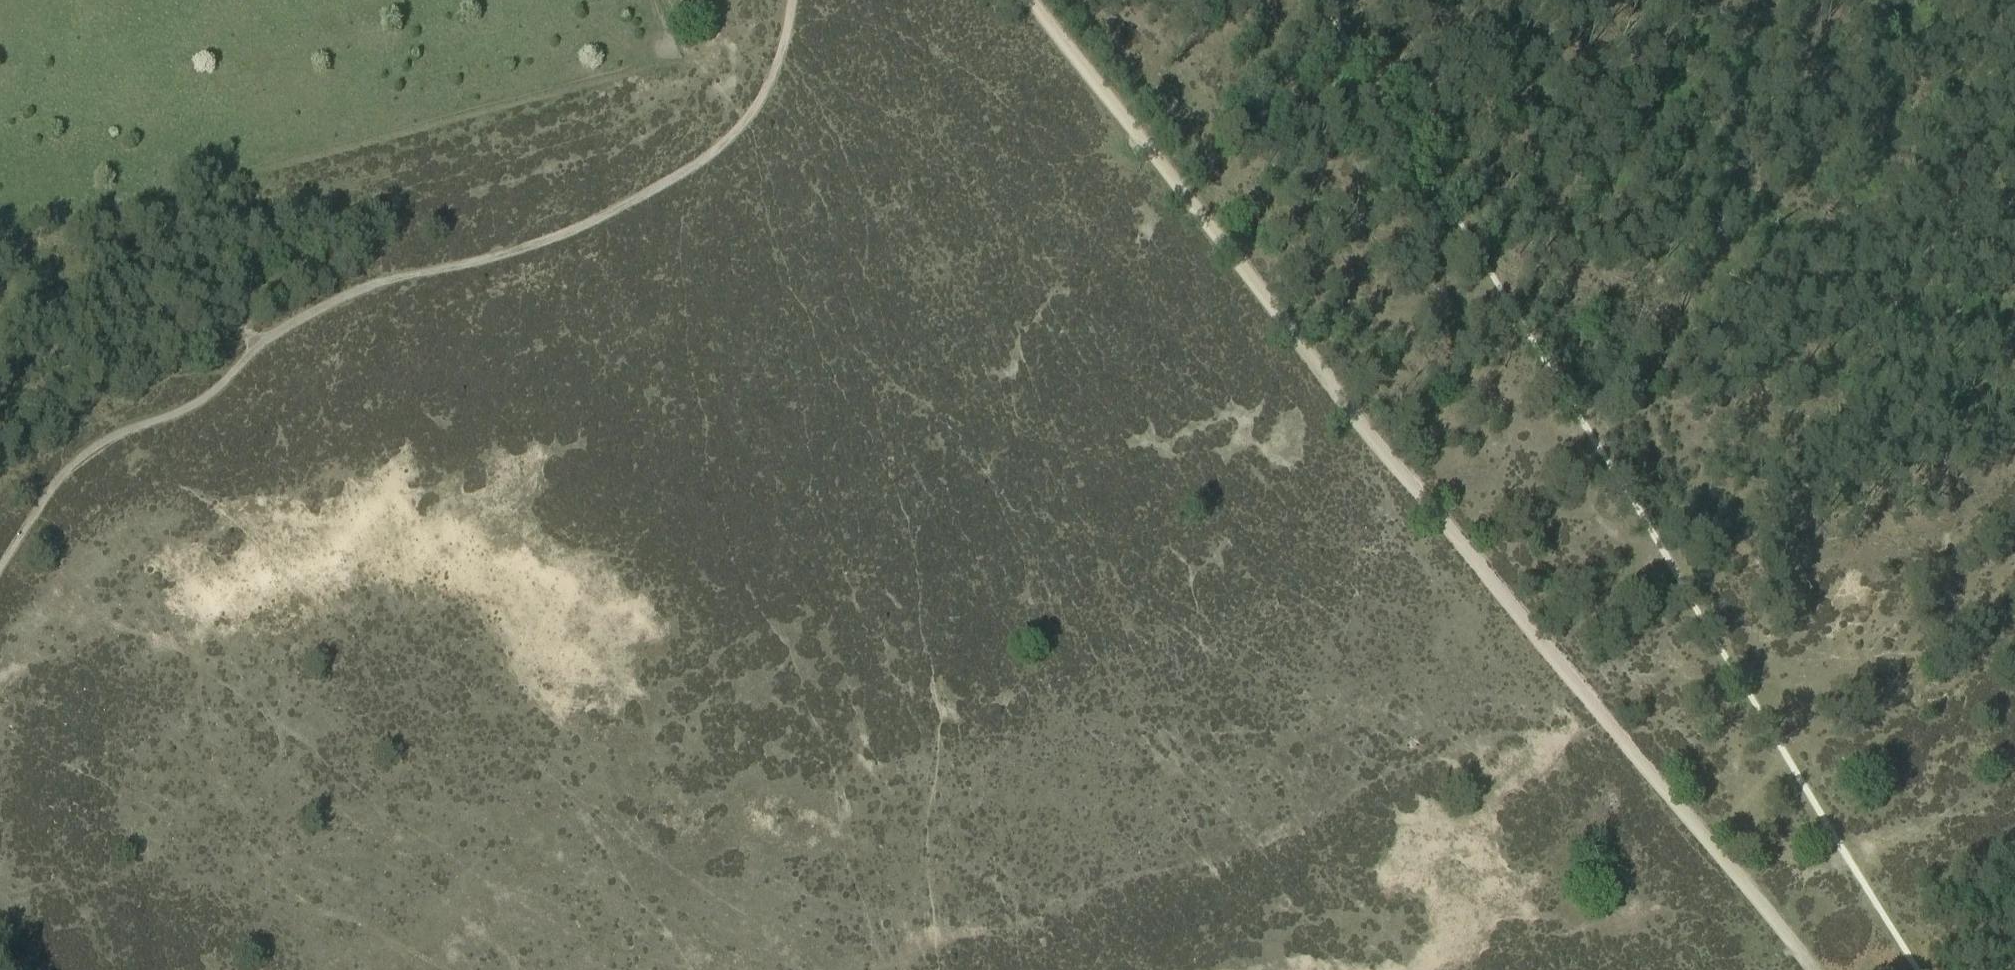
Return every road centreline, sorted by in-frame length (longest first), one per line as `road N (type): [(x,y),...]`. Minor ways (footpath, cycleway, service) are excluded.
road 1 (track): [(1034,0),(1319,370),(1811,969)]
road 2 (track): [(793,0),(757,108),(703,158),(575,229),(362,283),(292,318),(200,398),(102,441),(66,468),(0,564)]

